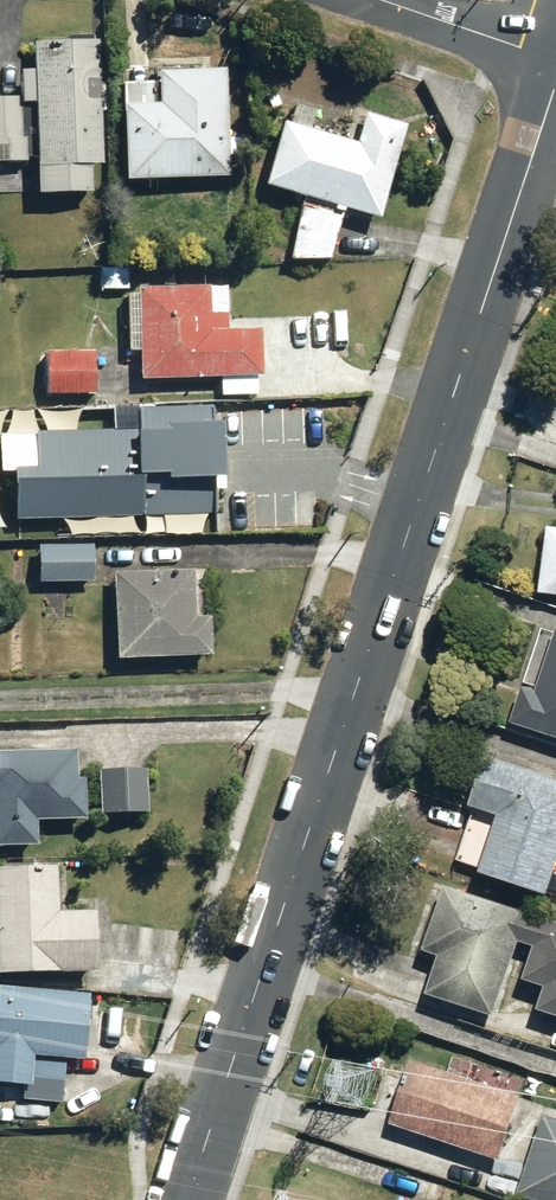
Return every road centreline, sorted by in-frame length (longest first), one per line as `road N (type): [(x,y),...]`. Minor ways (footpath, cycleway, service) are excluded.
road 1 (secondary): [(186,1199),(555,83)]
road 2 (residential): [(395,0),(555,54)]

